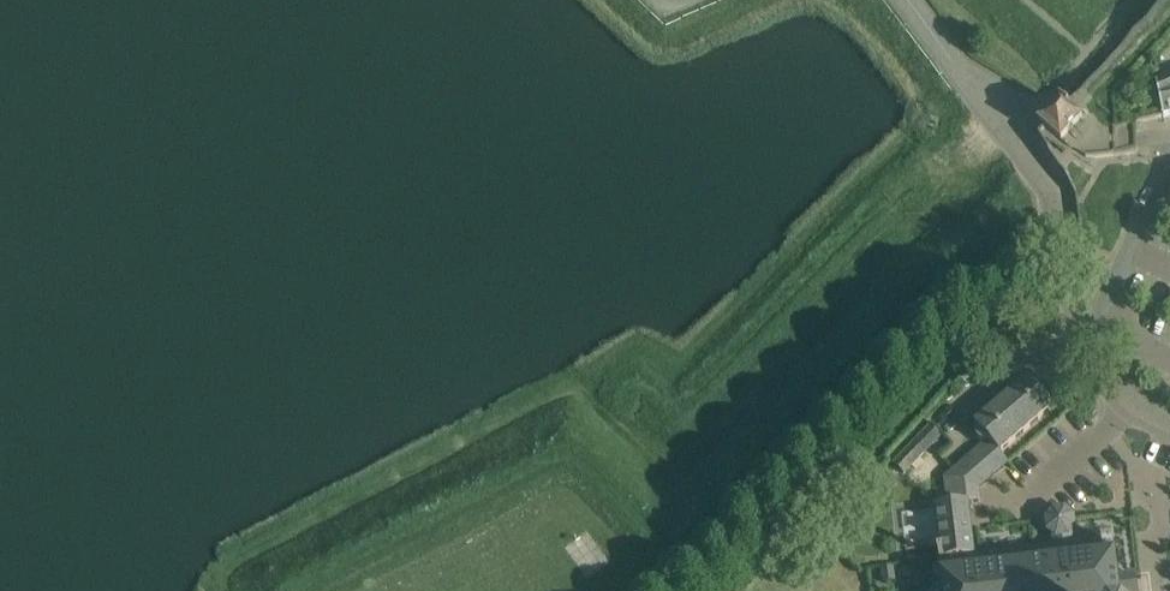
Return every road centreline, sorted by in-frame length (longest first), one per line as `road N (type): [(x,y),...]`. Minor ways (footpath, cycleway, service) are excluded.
road 1 (tertiary): [(969,82),(1056,201),(1087,328)]
road 2 (residential): [(1087,328),(1169,155)]
road 3 (tertiary): [(1169,421),(1121,389),(1087,328)]
road 4 (residential): [(1169,133),(1089,140),(1050,116)]

